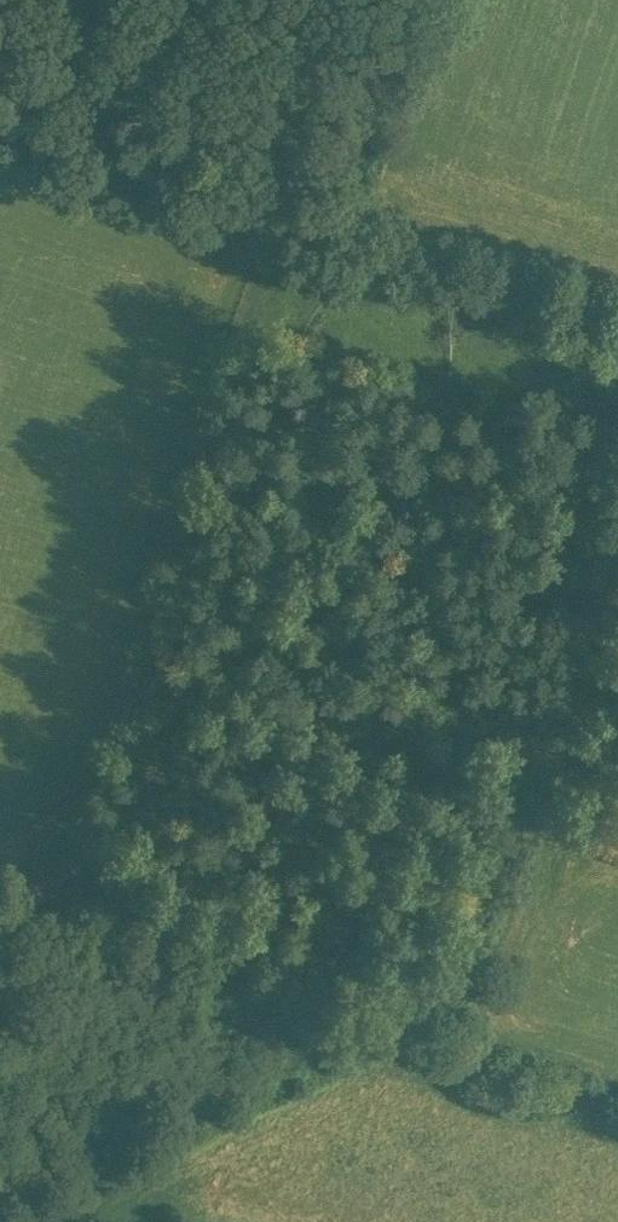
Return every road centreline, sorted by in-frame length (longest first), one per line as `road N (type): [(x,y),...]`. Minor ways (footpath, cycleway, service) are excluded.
road 1 (track): [(617,332),(0,133)]

